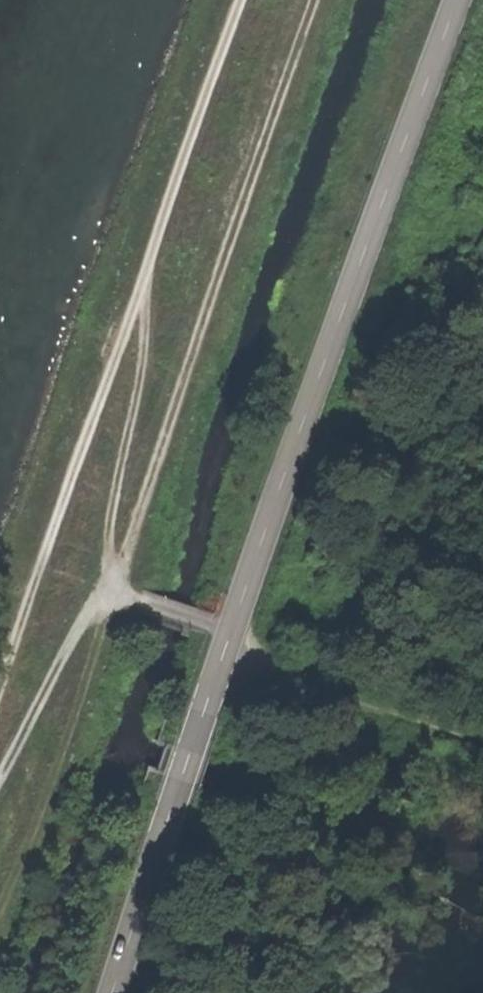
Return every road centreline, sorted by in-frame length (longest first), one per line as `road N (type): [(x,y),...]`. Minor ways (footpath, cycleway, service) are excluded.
road 1 (tertiary): [(112,992),(228,628),(467,0)]
road 2 (track): [(150,248),(142,376),(107,588),(228,628),(482,746)]
road 3 (track): [(242,0),(0,695)]
road 4 (track): [(107,588),(0,779)]

